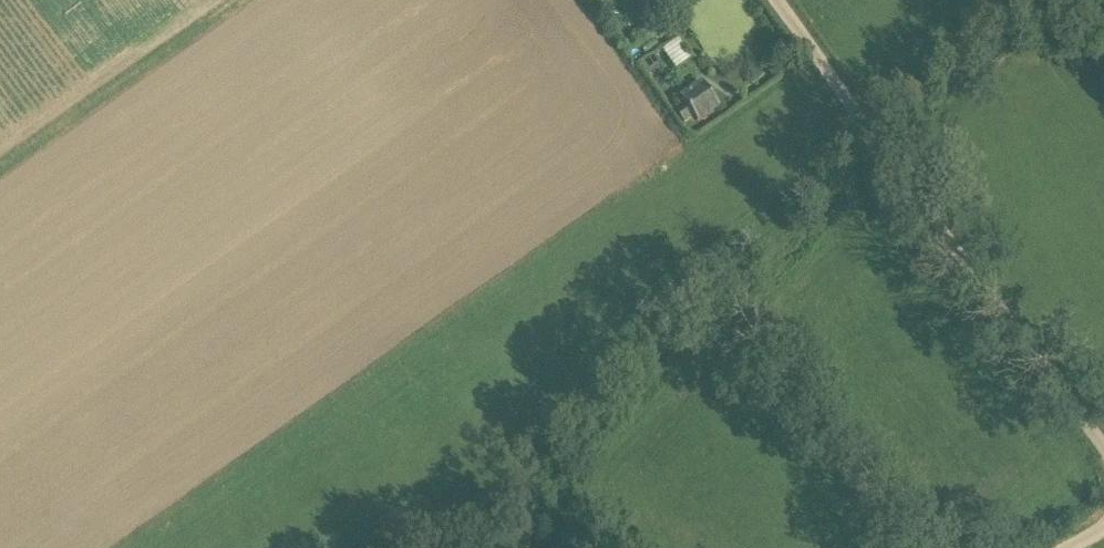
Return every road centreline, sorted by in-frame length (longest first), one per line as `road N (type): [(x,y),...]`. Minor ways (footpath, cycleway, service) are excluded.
road 1 (track): [(252,0),(0,177)]

